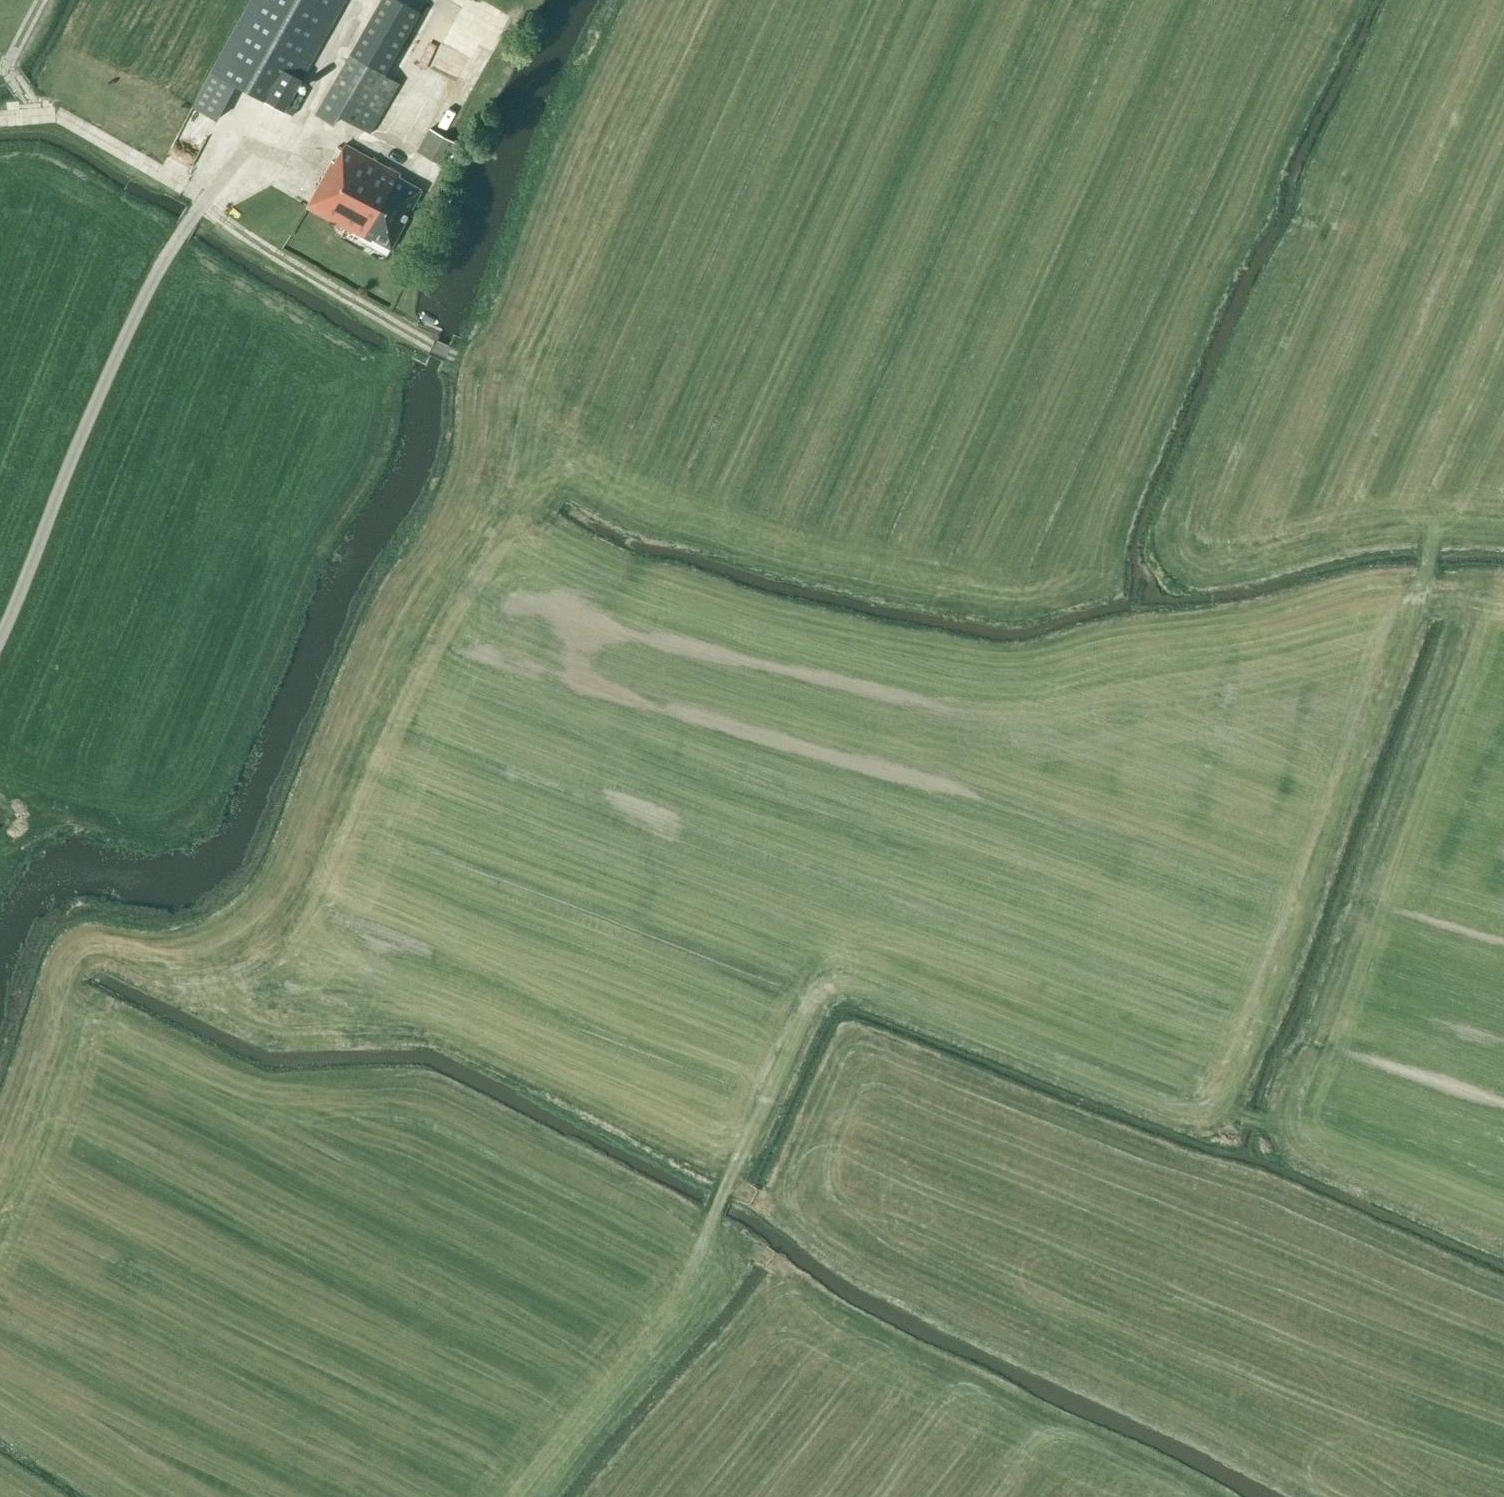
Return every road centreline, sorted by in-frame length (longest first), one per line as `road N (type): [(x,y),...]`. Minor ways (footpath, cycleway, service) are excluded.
road 1 (track): [(513,1496),(672,1306),(807,1009),(828,993),(871,986),(1171,1099),(1267,1123)]
road 2 (track): [(200,207),(431,346),(589,422)]
road 3 (track): [(207,197),(56,116),(0,120)]

